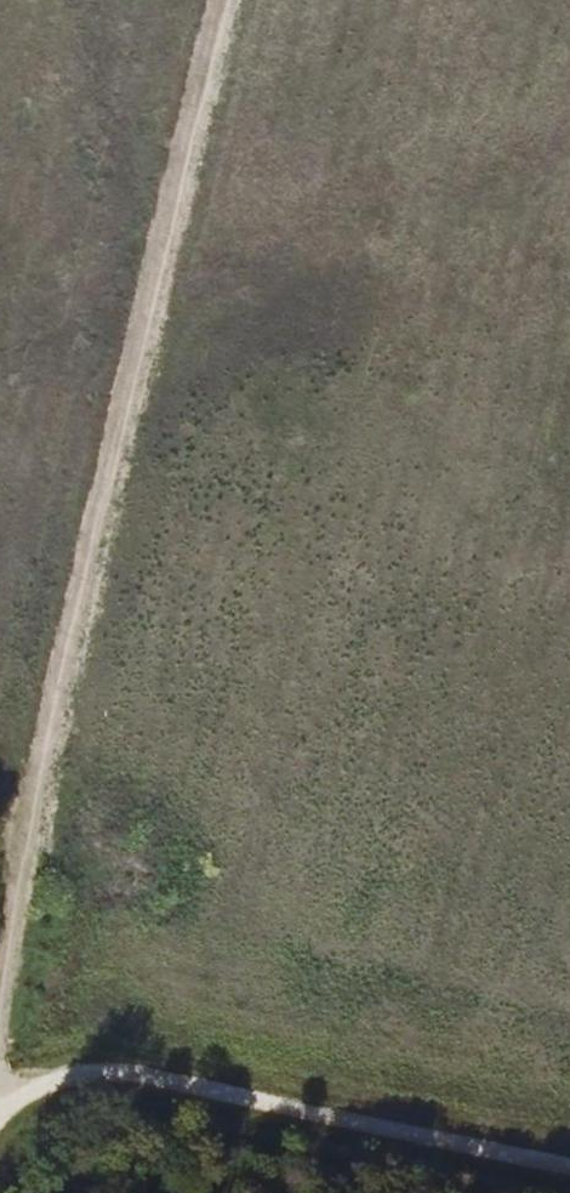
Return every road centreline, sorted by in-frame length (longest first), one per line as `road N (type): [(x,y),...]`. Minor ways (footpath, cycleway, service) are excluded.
road 1 (track): [(0,934),(34,748),(155,300),(117,135),(139,0)]
road 2 (track): [(0,1128),(77,1071),(119,1066),(569,1164)]
road 3 (track): [(569,134),(155,300)]
road 4 (track): [(232,0),(155,300)]
road 5 (track): [(82,0),(117,135)]

